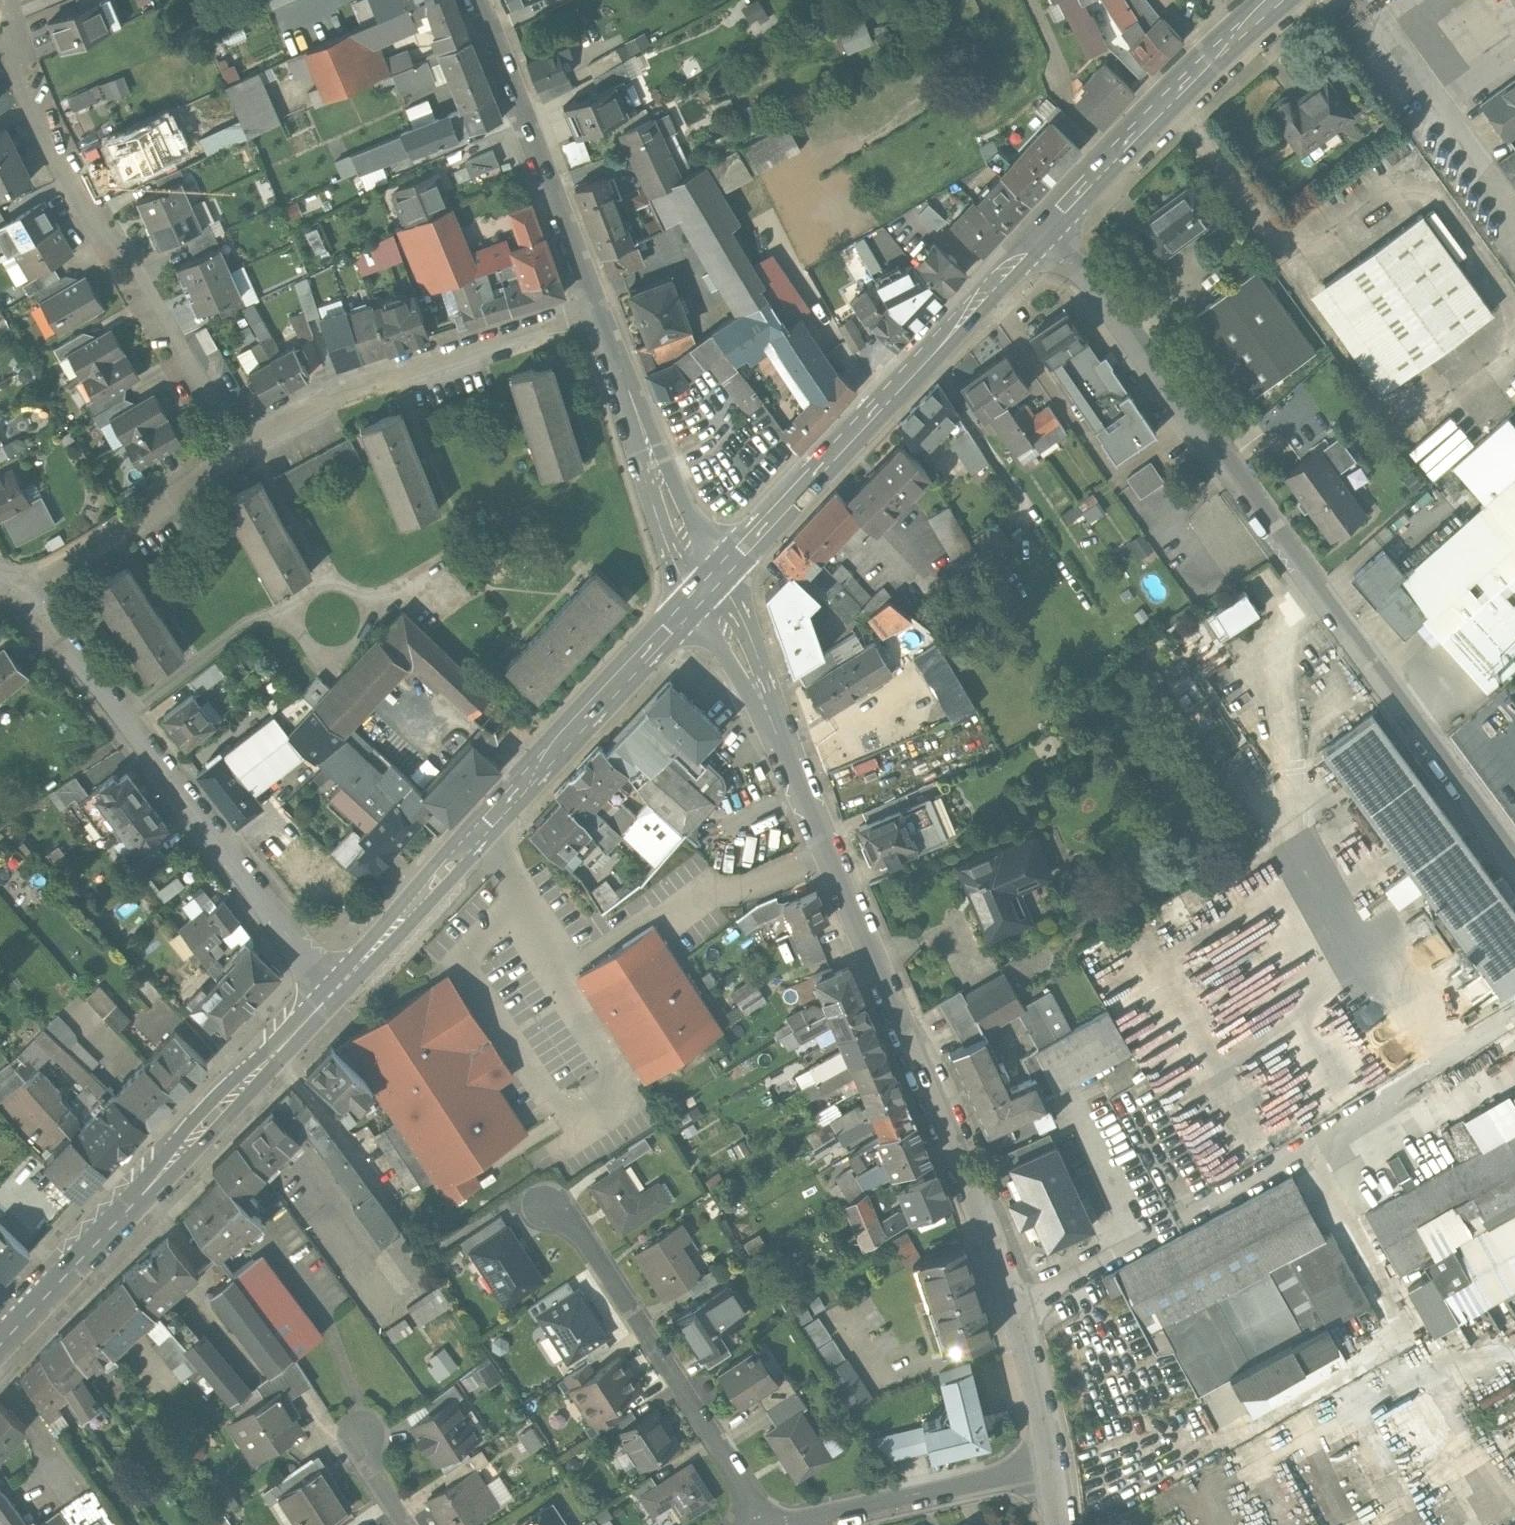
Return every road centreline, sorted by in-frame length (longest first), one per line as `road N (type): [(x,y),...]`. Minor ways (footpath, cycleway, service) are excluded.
road 1 (unclassified): [(1514,868),(1326,597),(1044,220)]
road 2 (tertiary): [(708,584),(769,706),(1018,1307)]
road 3 (secondary): [(708,584),(331,995)]
road 4 (residential): [(235,453),(66,167),(1,0)]
road 5 (residential): [(12,600),(112,698),(331,995)]
road 6 (secondary): [(1044,220),(708,584)]
road 7 (secondary): [(331,995),(0,1343)]
road 8 (residential): [(596,311),(319,402),(235,453)]
road 9 (residential): [(761,1524),(744,1486),(580,1233),(546,1204)]
road 10 (residential): [(596,311),(479,0)]
road 11 (secondary): [(1279,0),(1044,220)]
road 12 (residential): [(708,584),(596,311)]
road 13 (residential): [(795,1524),(1056,1466)]
road 14 (residential): [(235,453),(12,600)]
road 15 (unclassified): [(1018,1307),(1175,1217)]
road 16 (tertiary): [(1018,1307),(1056,1466)]

